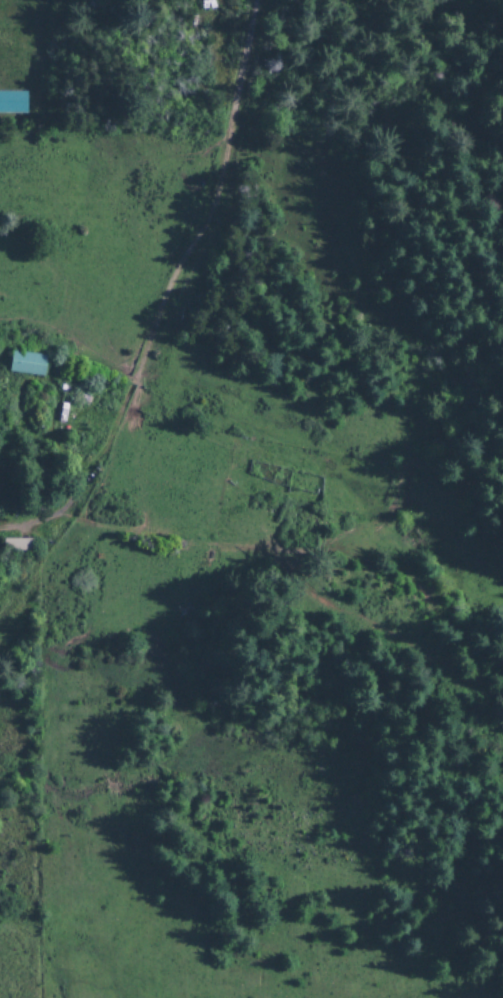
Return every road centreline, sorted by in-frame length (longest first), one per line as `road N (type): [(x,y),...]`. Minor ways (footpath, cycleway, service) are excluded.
road 1 (residential): [(0,61),(197,82),(244,64),(266,0)]

